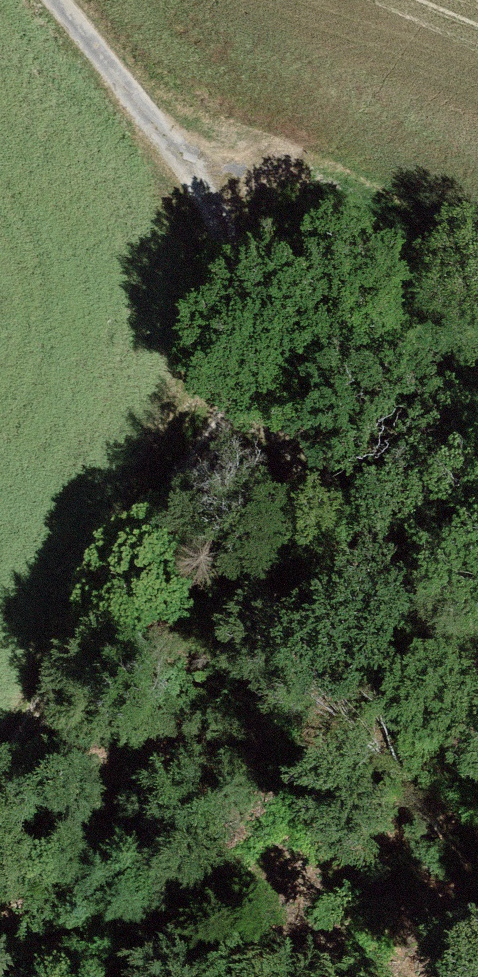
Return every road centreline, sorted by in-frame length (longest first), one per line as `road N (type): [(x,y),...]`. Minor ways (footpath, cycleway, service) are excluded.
road 1 (track): [(53,0),(213,185),(245,270),(248,385),(0,802)]
road 2 (track): [(248,385),(455,642),(477,660)]

